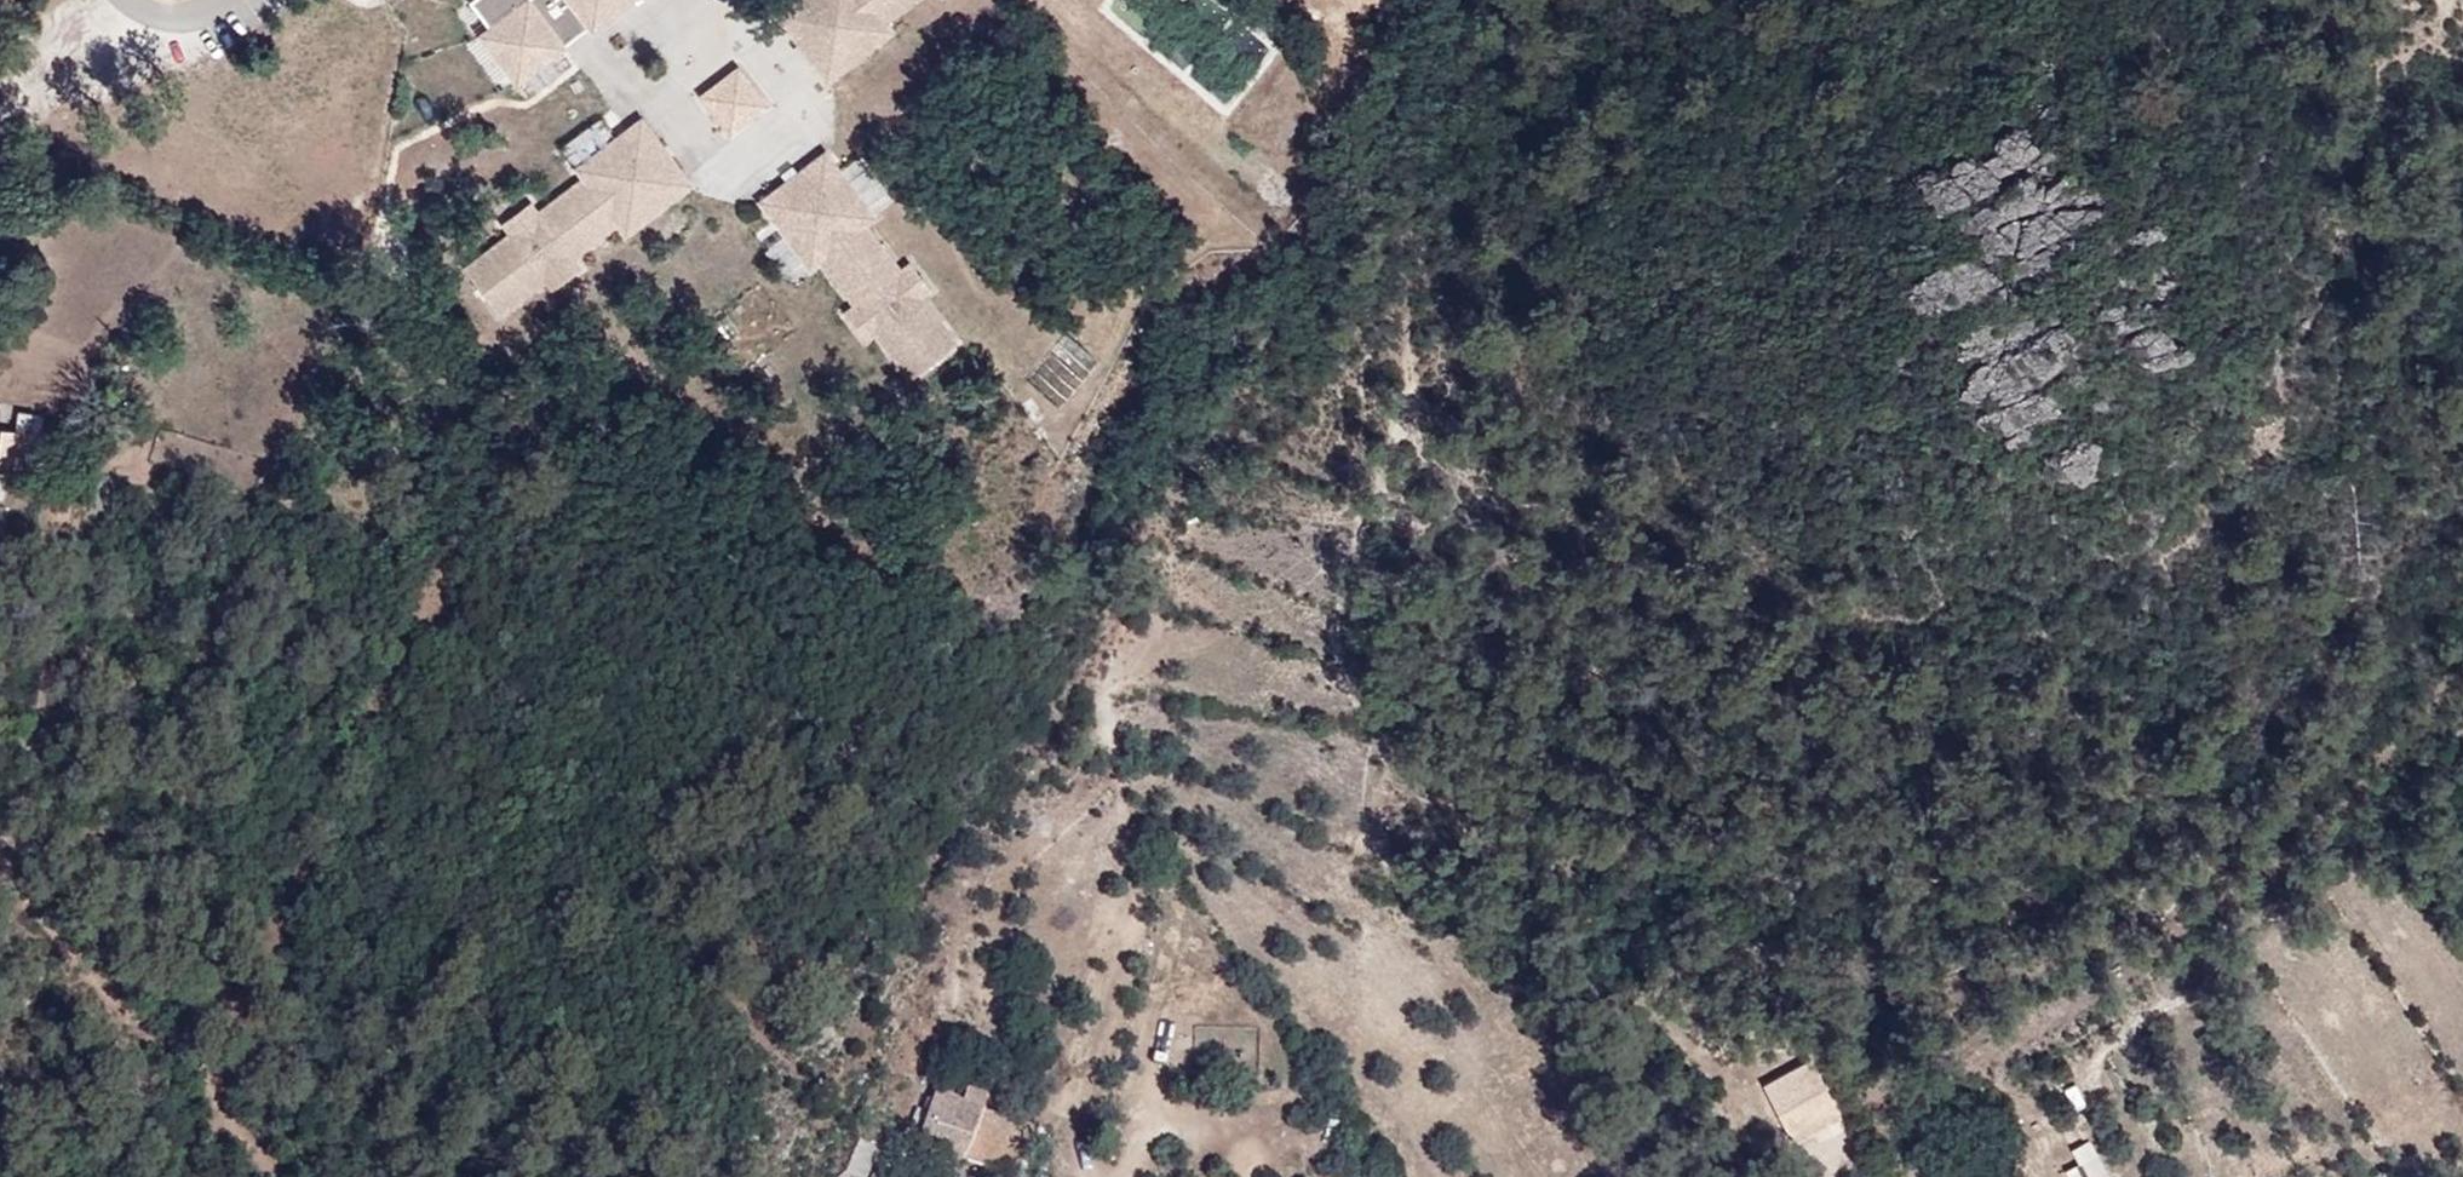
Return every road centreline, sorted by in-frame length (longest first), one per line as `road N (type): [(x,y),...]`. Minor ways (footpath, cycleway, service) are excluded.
road 1 (track): [(0,856),(266,1176)]

